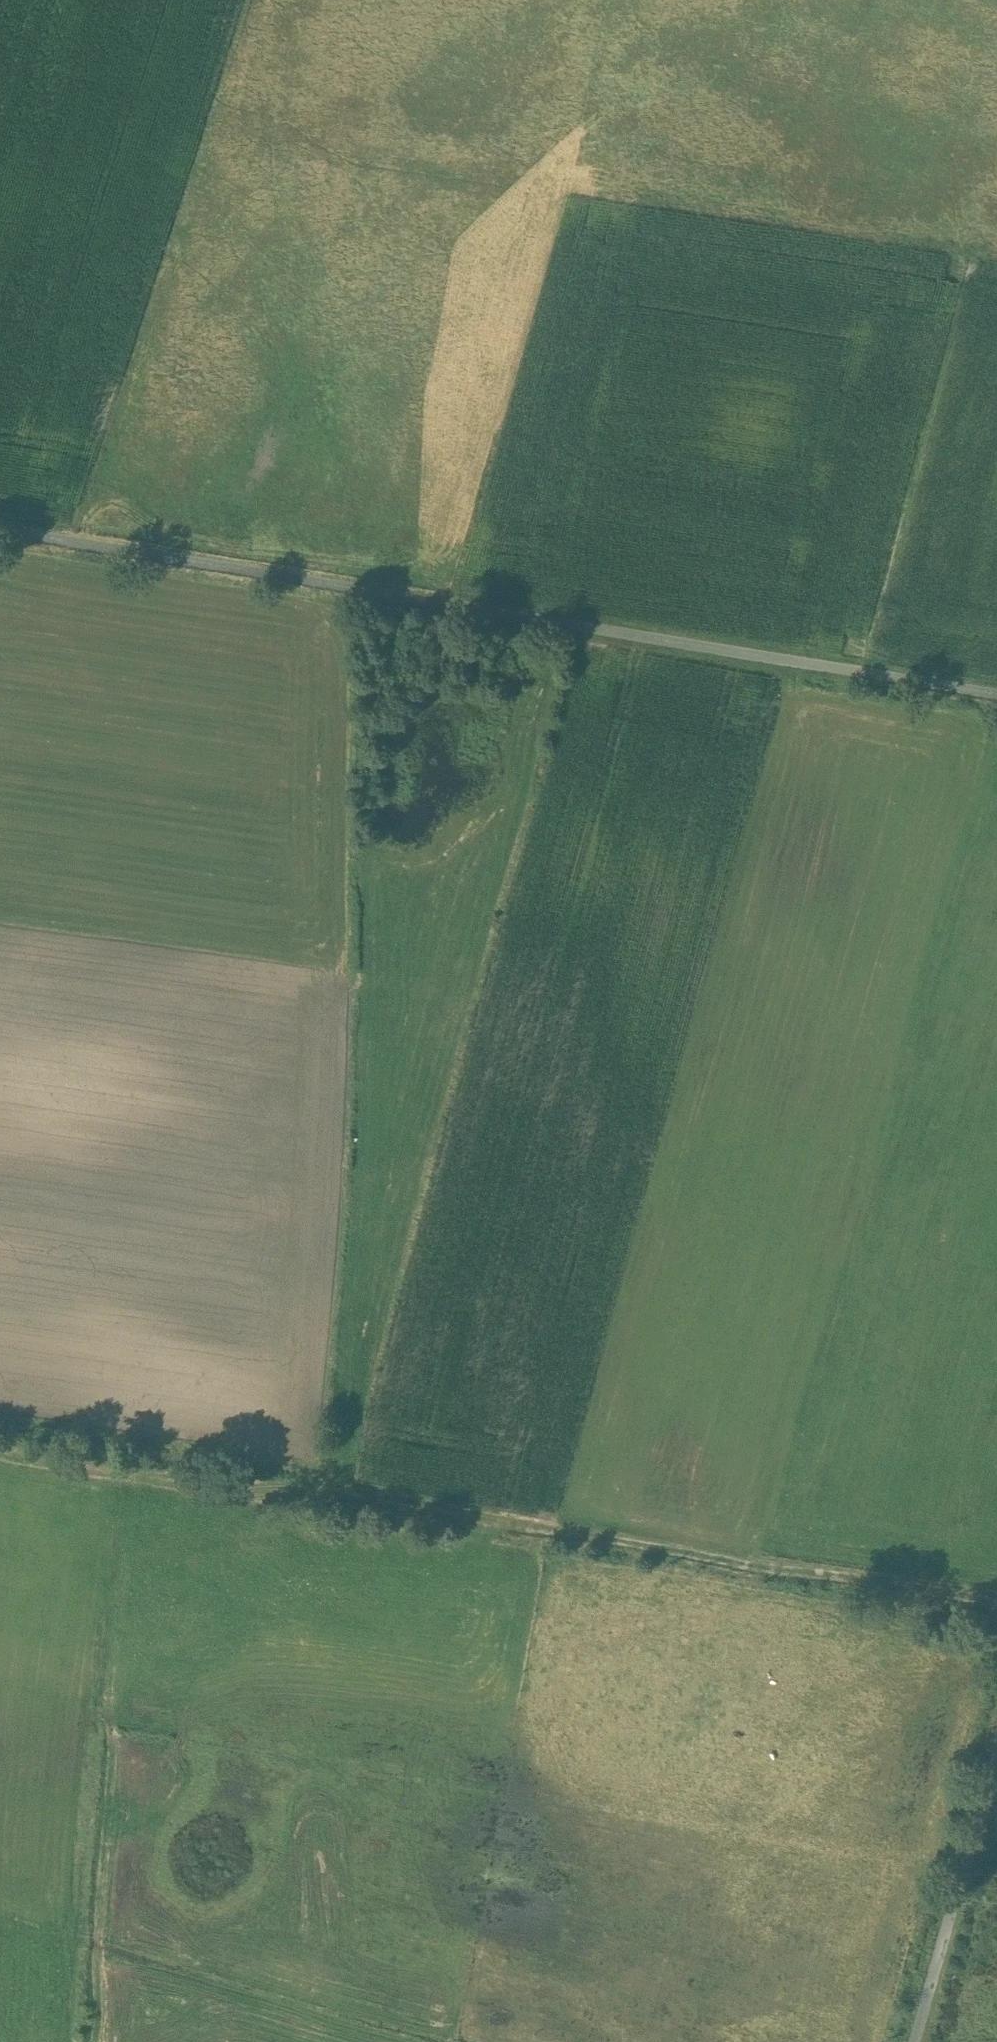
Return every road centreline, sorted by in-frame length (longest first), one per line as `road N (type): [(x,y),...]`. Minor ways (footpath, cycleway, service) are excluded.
road 1 (unclassified): [(996,694),(0,529)]
road 2 (track): [(996,1601),(324,1494),(228,1491),(0,1453)]
road 3 (unclassified): [(914,2041),(996,1746)]

